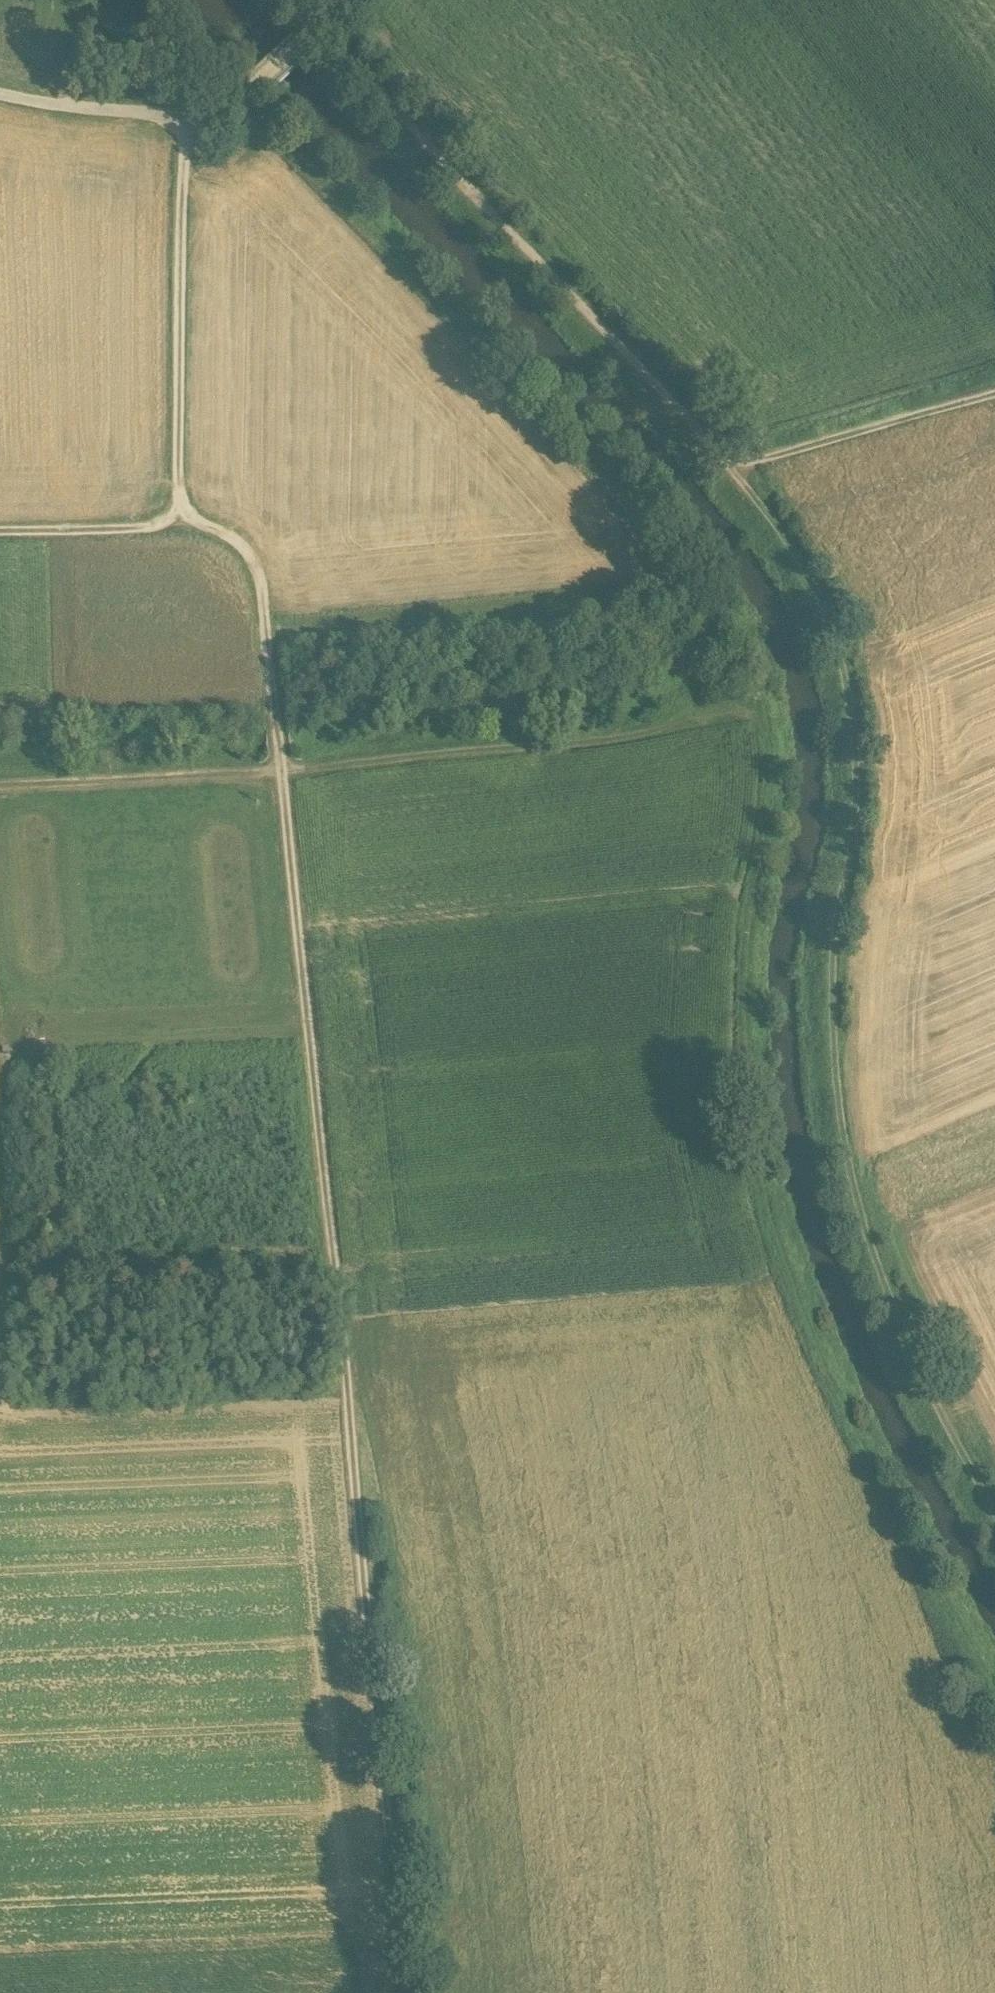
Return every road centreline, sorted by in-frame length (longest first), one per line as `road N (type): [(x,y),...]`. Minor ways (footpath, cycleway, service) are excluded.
road 1 (track): [(195,121),(186,526),(242,535),(272,569),(279,730),(358,1392),(413,1992)]
road 2 (track): [(325,26),(736,466),(810,567),(838,624),(864,755),(865,821),(841,949),(853,1137),(896,1293),(994,1496)]
road 3 (track): [(289,776),(654,736),(748,711)]
road 4 (track): [(0,95),(195,121),(265,90),(325,26)]
road 5 (track): [(289,776),(0,789)]
road 6 (track): [(736,466),(994,391)]
road 7 (track): [(0,536),(186,526)]

